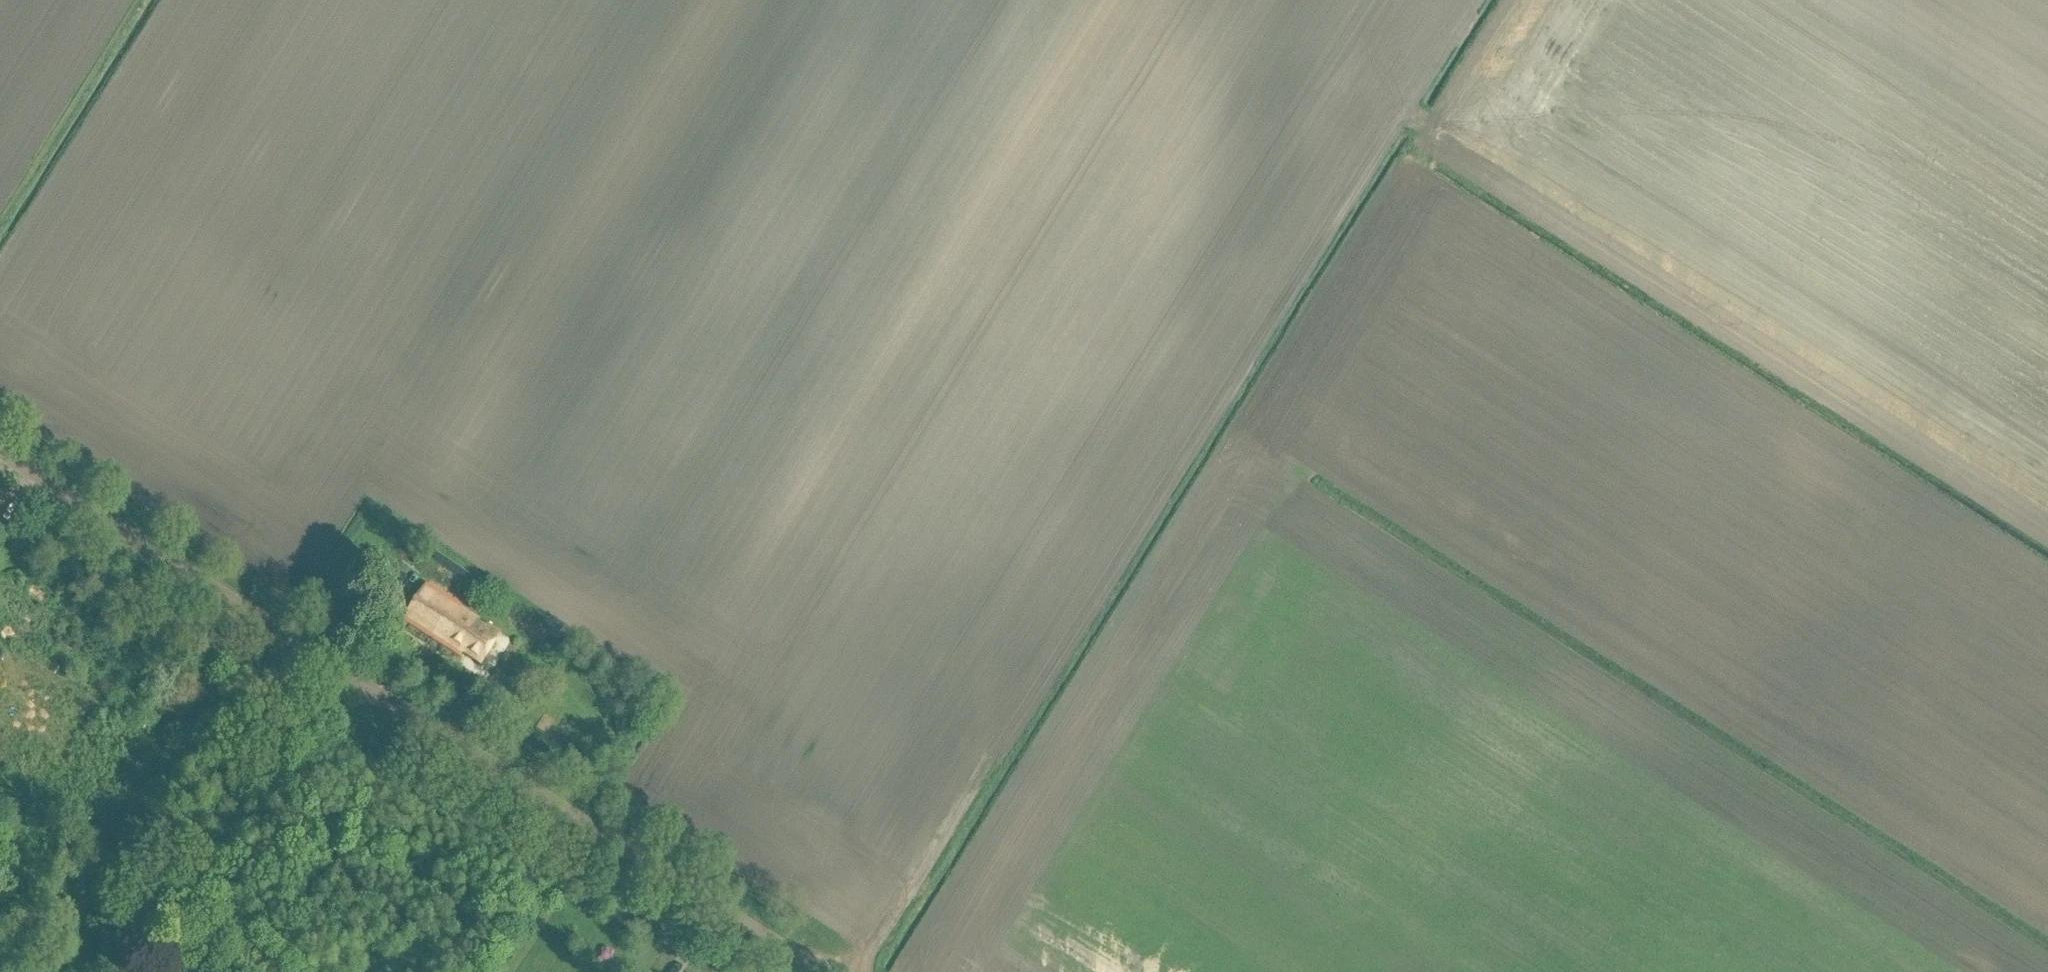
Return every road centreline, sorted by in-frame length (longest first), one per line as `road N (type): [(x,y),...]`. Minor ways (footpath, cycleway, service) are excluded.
road 1 (unclassified): [(823,971),(0,453)]

